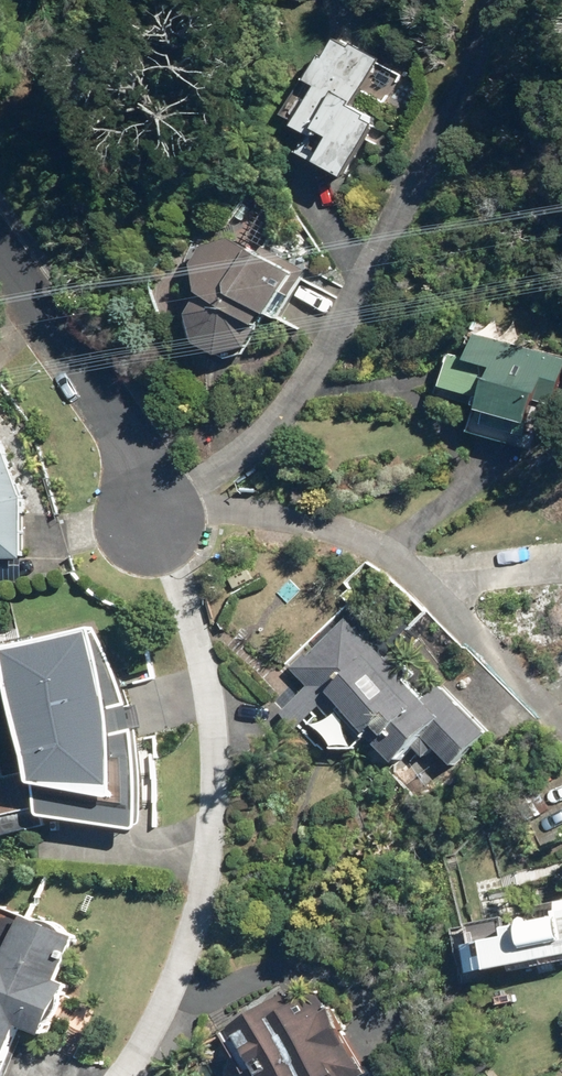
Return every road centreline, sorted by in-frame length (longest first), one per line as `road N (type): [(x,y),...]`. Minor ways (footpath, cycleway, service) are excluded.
road 1 (residential): [(496,0),(474,75),(288,423),(149,515)]
road 2 (residential): [(127,1075),(187,959),(216,796),(210,681),(197,623),(149,515)]
road 3 (residential): [(561,724),(378,546),(283,517),(149,515)]
road 4 (residential): [(149,515),(127,434),(0,253)]

